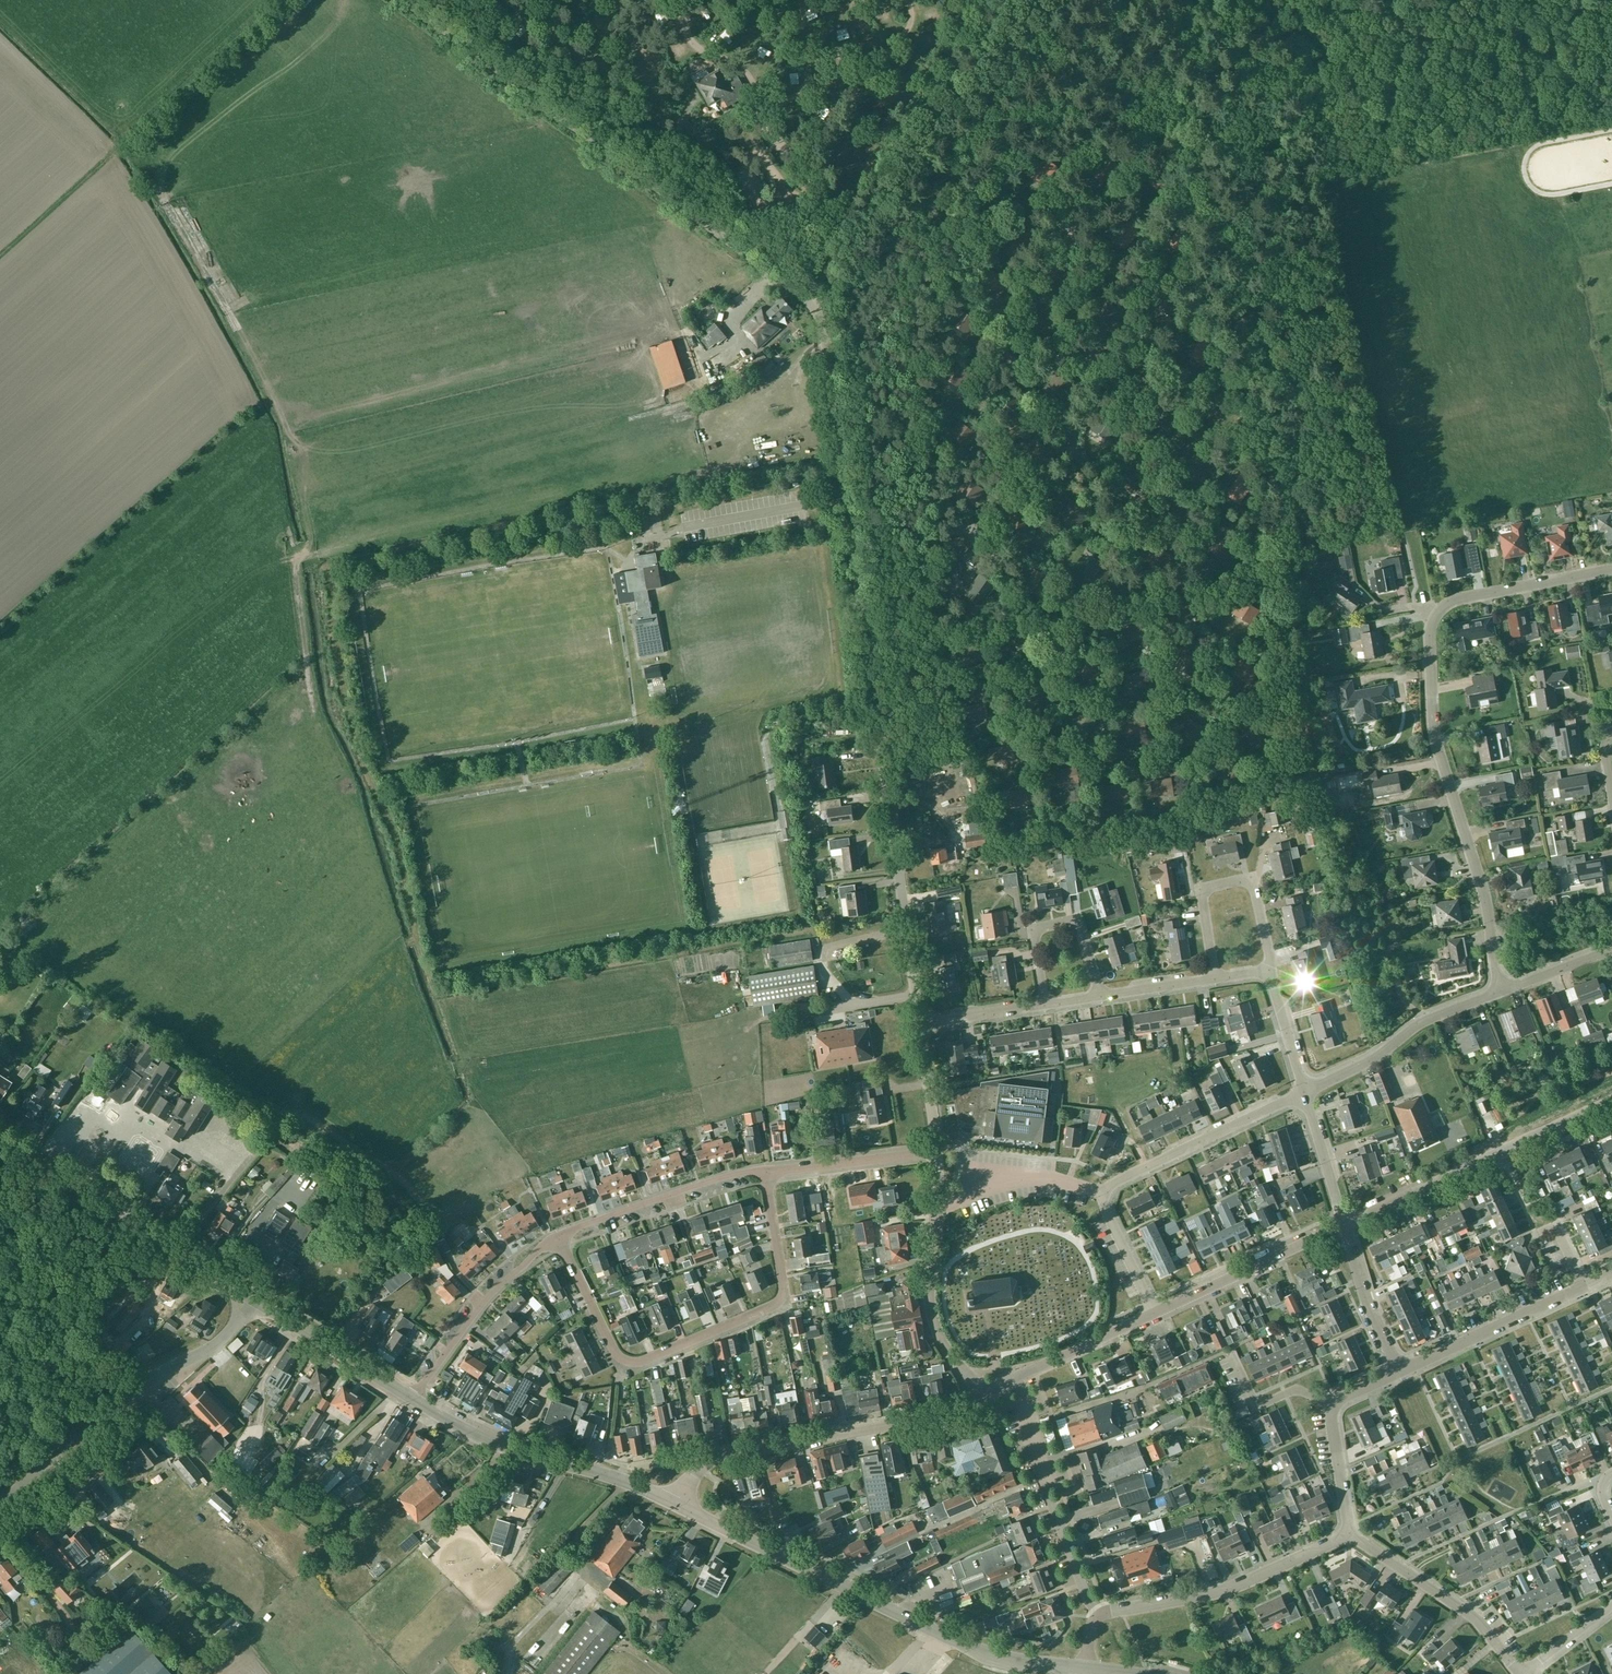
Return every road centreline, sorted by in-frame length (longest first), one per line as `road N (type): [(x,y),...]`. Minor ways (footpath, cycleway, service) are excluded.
road 1 (track): [(1018,616),(1009,576),(953,511),(934,410),(931,345),(978,249),(998,220),(1022,206),(1093,231),(1076,326),(1081,352),(1195,324)]
road 2 (unclassified): [(920,1024),(825,335),(808,303)]
road 3 (track): [(979,623),(1005,656),(997,699),(1037,736),(1108,759),(1155,754),(1154,590),(1134,593),(1076,456),(1088,354)]
road 4 (unclassified): [(808,303),(402,0)]
road 5 (tertiary): [(1085,1667),(968,1645),(676,1504)]
road 6 (unclassified): [(767,1170),(781,1296),(643,1361),(614,1351),(558,1237)]
road 7 (residential): [(1502,991),(1485,898),(1436,741),(1435,616)]
road 8 (tertiary): [(676,1504),(696,1471),(716,1458),(955,1414),(982,1396)]
road 9 (track): [(1019,0),(989,73),(933,122),(881,209),(824,261)]
road 10 (tertiary): [(0,1501),(140,1386),(219,1341),(251,1297)]
road 11 (tertiary): [(251,1297),(0,1137)]
road 12 (tertiary): [(1344,1224),(1611,1099)]
road 13 (track): [(526,0),(633,115),(662,125),(759,102)]
road 14 (tertiary): [(676,1504),(623,1479),(500,1445),(413,1399)]
road 15 (unclassified): [(1099,1615),(1236,1585),(1349,1534)]
road 16 (residential): [(1269,970),(1251,877),(1200,888),(1215,978)]
road 17 (residential): [(1103,1194),(1304,1091)]
road 18 (residential): [(1304,1091),(1366,1063),(1423,1021),(1502,991)]
road 19 (track): [(274,0),(110,151)]
road 20 (residential): [(1519,1673),(1476,1619),(1349,1534)]
road 21 (unclassified): [(558,1237),(715,1179),(767,1170)]
road 22 (unclassified): [(413,1399),(489,1295),(558,1237)]
road 23 (tertiary): [(1155,1313),(1344,1224)]
road 24 (unclassified): [(982,1396),(944,1345),(931,1311),(938,1203)]
road 25 (unclassified): [(1399,1371),(1584,1286)]
road 26 (residential): [(1099,996),(1077,919),(1031,930),(1044,1004)]
road 27 (track): [(759,102),(817,84),(893,42),(907,29),(906,0)]
road 28 (tertiary): [(413,1399),(251,1297)]
road 29 (residential): [(1435,616),(1456,599),(1611,569)]
road 30 (track): [(1124,564),(1147,532),(1182,451),(1197,442),(1234,443)]
road 31 (unclassified): [(1103,1194),(1019,1176),(938,1203)]
road 32 (unclassified): [(767,1170),(937,1152)]
road 33 (unclassified): [(1099,1615),(1040,1462)]
road 34 (track): [(979,623),(1134,593)]
road 35 (unclassified): [(1399,1371),(1344,1224)]
road 36 (tertiary): [(1018,1376),(1155,1313)]
road 37 (residential): [(1344,1224),(1304,1091)]
road 38 (track): [(622,0),(650,67),(687,121)]
road 39 (residential): [(1332,1406),(1295,1389),(1257,1406),(1234,1359)]
road 40 (track): [(1155,754),(1176,771),(1198,770),(1243,700)]
road 41 (unclassified): [(1155,1313),(1103,1194)]
road 42 (unclassified): [(937,1152),(920,1024)]
road 43 (unclassified): [(1349,1534),(1332,1406)]
road 44 (residential): [(1304,1091),(1269,970)]
road 45 (residential): [(920,1024),(1044,1004)]

